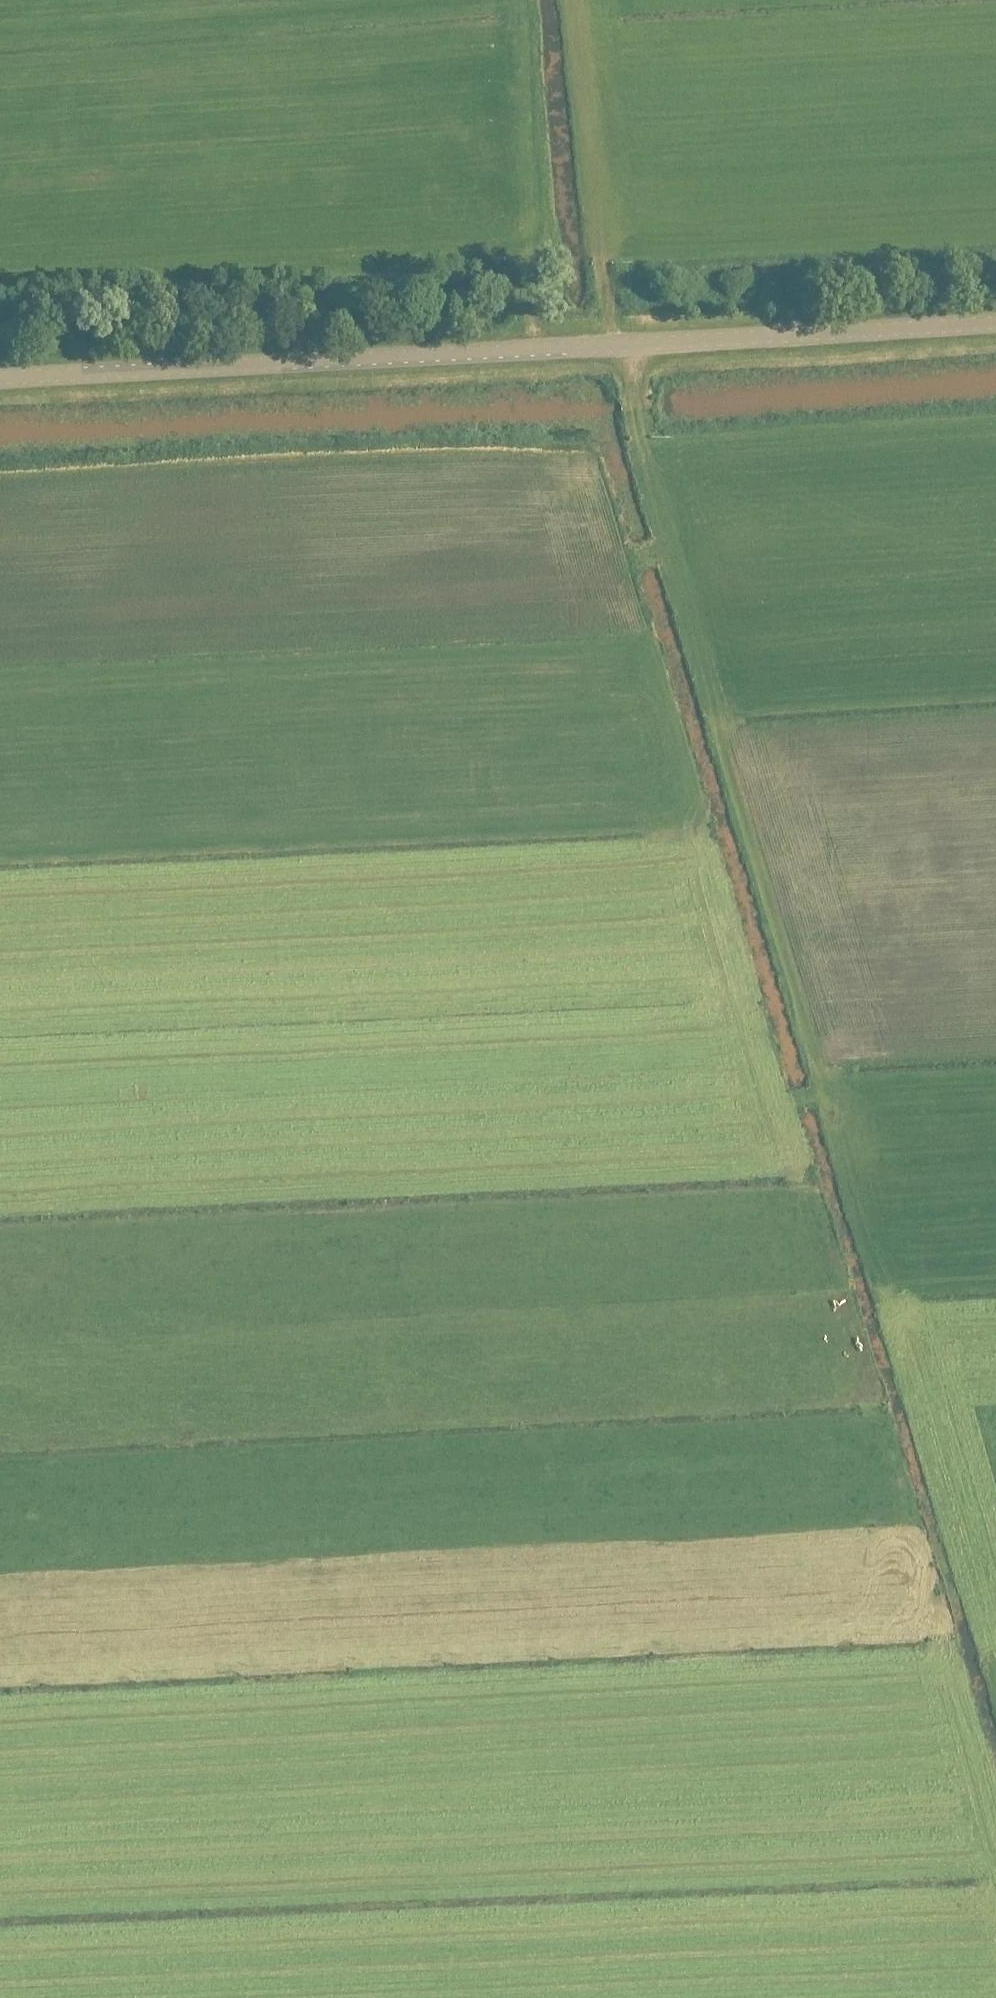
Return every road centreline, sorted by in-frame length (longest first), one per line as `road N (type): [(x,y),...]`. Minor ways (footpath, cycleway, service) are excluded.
road 1 (unclassified): [(0,379),(995,316)]

